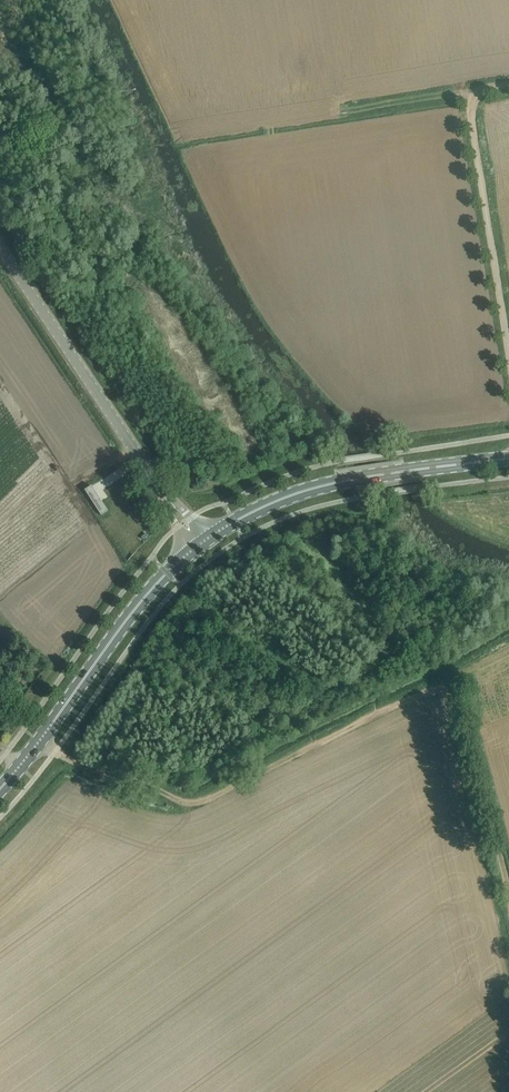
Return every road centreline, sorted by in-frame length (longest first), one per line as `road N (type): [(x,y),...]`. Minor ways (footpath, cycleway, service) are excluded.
road 1 (track): [(508,921),(450,681),(189,802),(56,750)]
road 2 (unclassified): [(199,543),(0,228)]
road 3 (primary): [(199,543),(322,485),(508,459)]
road 4 (primary): [(0,788),(137,606),(199,543)]
road 5 (unclassified): [(508,355),(473,105),(479,91),(508,85)]

